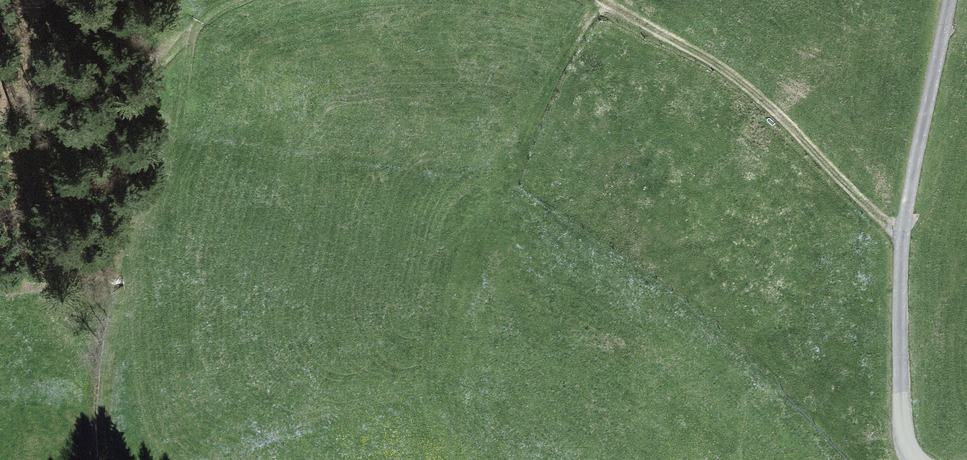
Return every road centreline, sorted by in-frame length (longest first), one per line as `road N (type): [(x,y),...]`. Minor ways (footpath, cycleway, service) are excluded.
road 1 (unclassified): [(914,459),(903,431),(901,263),(950,0)]
road 2 (track): [(903,237),(751,90),(602,0)]
road 3 (track): [(0,61),(61,96),(116,107),(191,29)]

